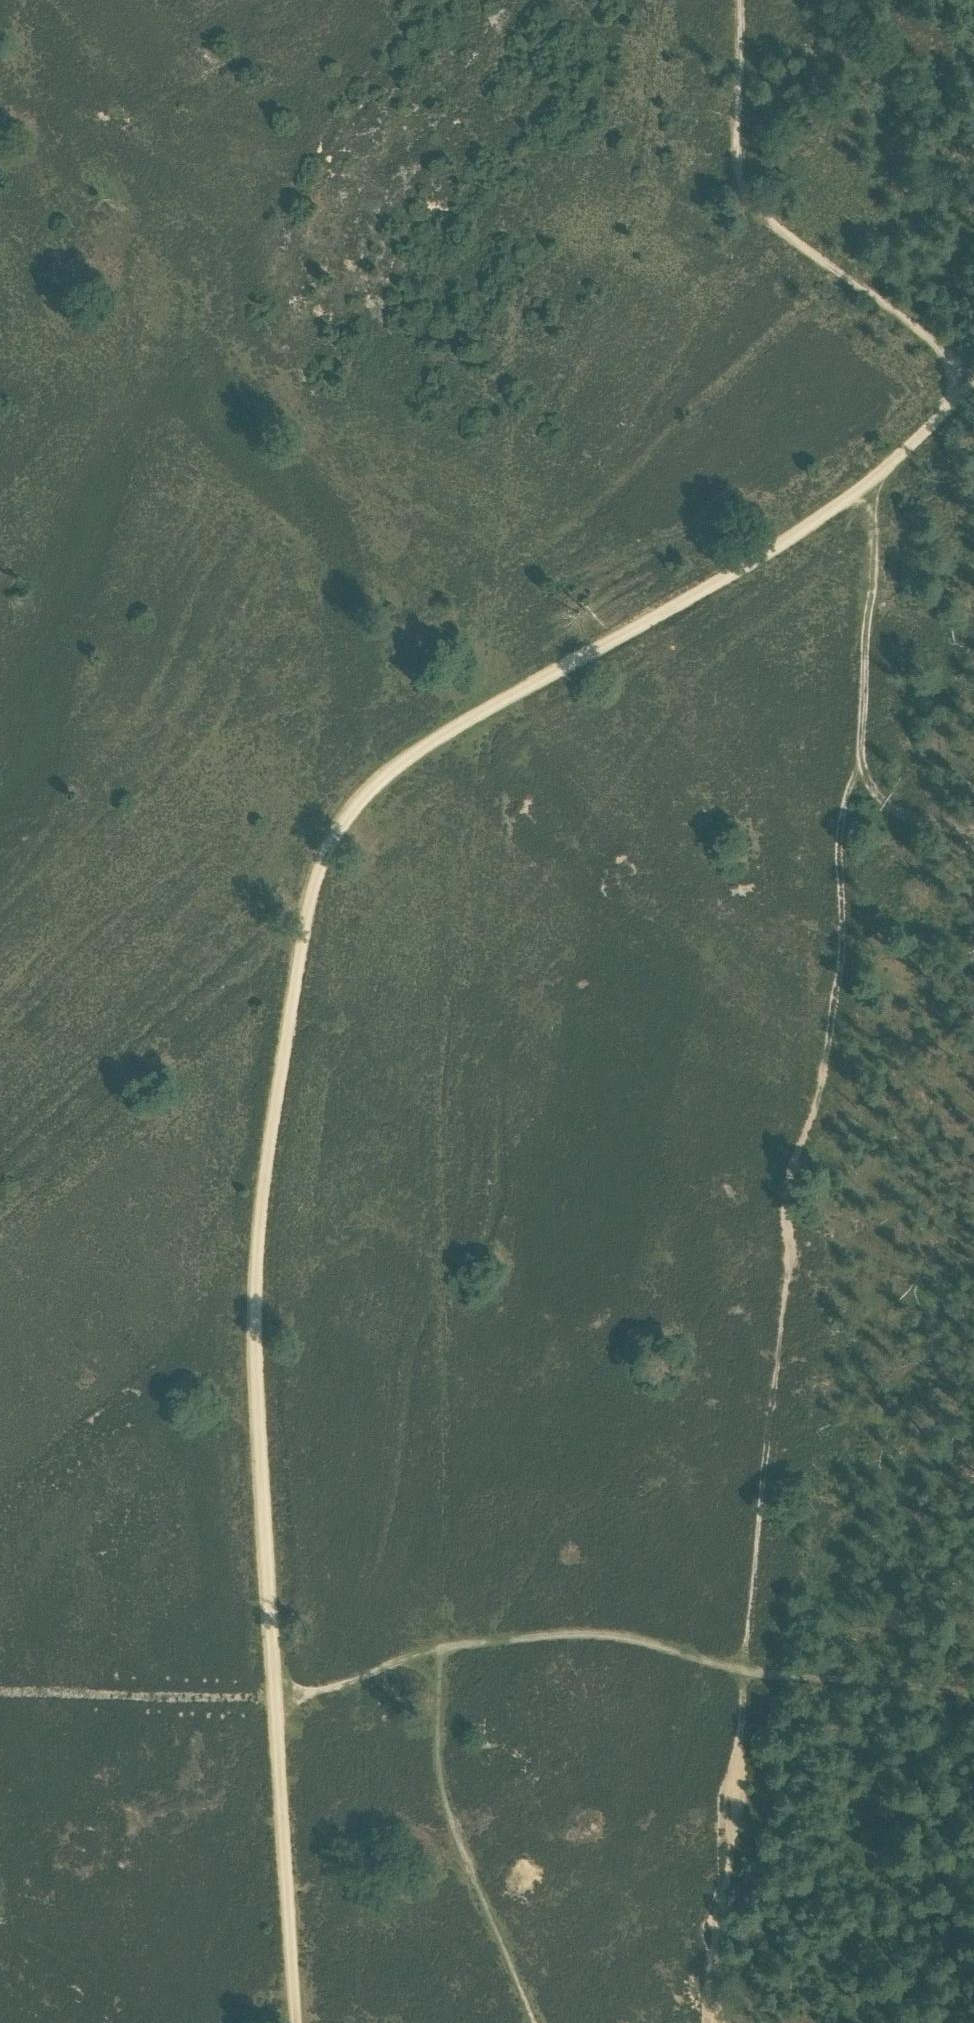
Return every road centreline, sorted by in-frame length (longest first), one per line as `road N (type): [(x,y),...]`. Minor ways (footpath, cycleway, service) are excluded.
road 1 (track): [(973,379),(875,484),(435,741),(373,785),(329,843),(305,911),(253,1273),(272,1701)]
road 2 (track): [(973,1701),(908,1682),(745,1670),(589,1630),(441,1655),(272,1701)]
road 3 (track): [(973,375),(746,195),(740,0)]
road 4 (track): [(875,484),(862,765),(875,794),(909,822),(973,830)]
road 5 (track): [(272,1701),(294,2022)]

